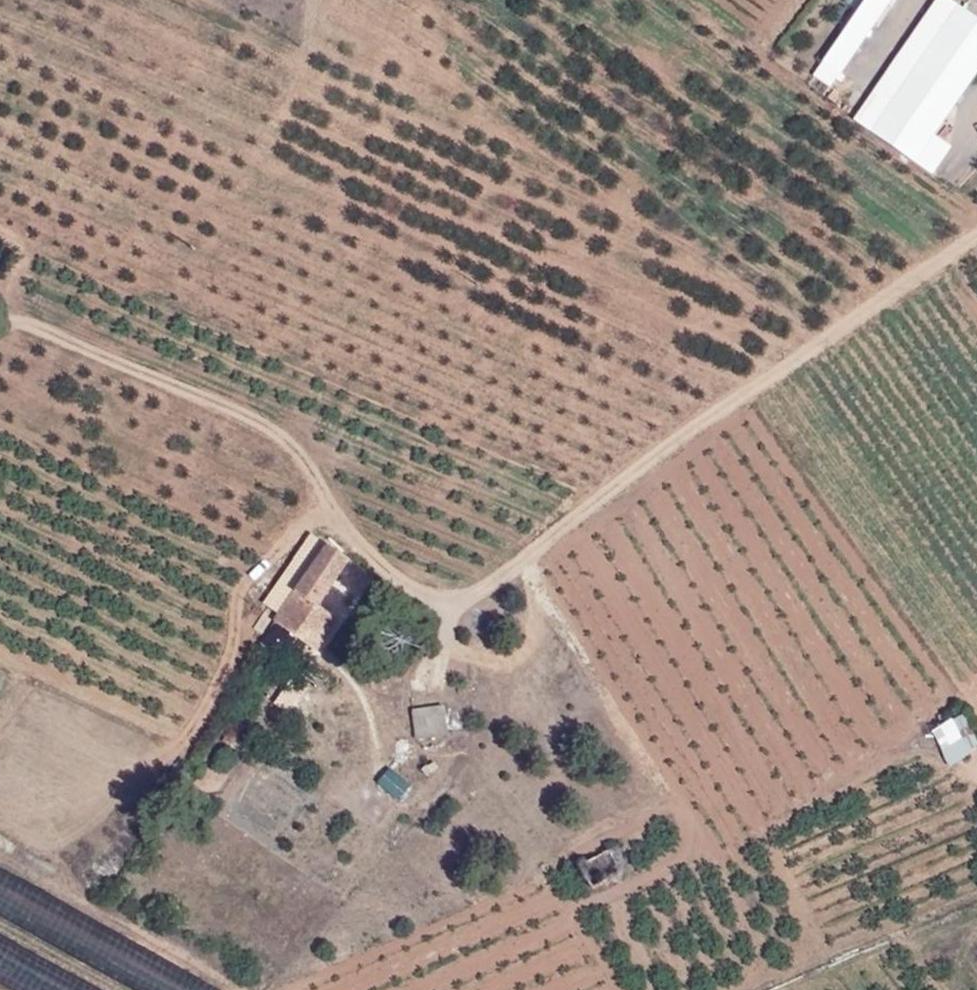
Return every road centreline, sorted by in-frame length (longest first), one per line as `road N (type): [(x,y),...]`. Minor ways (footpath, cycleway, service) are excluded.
road 1 (track): [(0,311),(279,435),(365,550),(401,584),(446,604),(976,237)]

